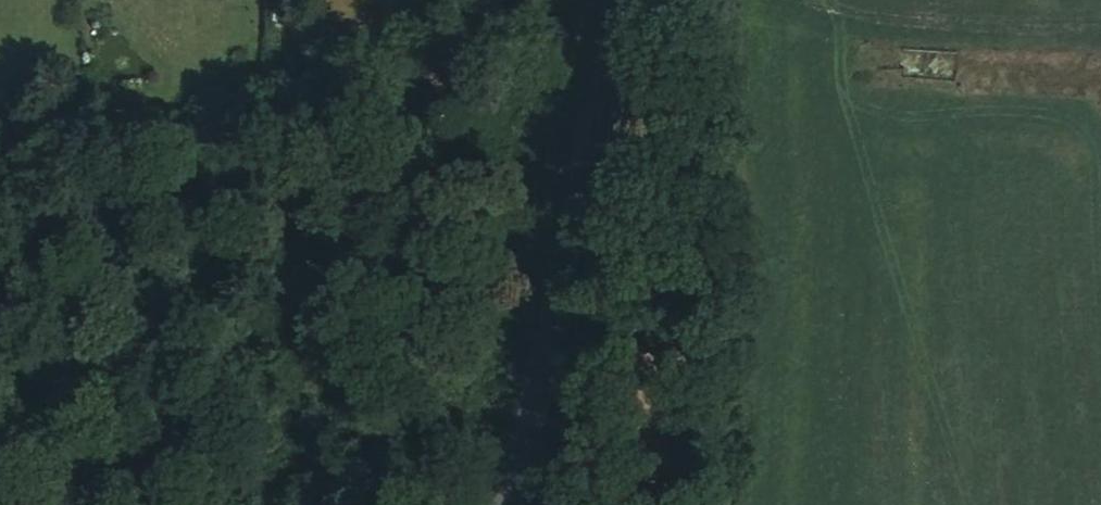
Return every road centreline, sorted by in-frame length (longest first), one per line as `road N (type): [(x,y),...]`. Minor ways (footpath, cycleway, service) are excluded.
road 1 (secondary): [(502,504),(610,0)]

